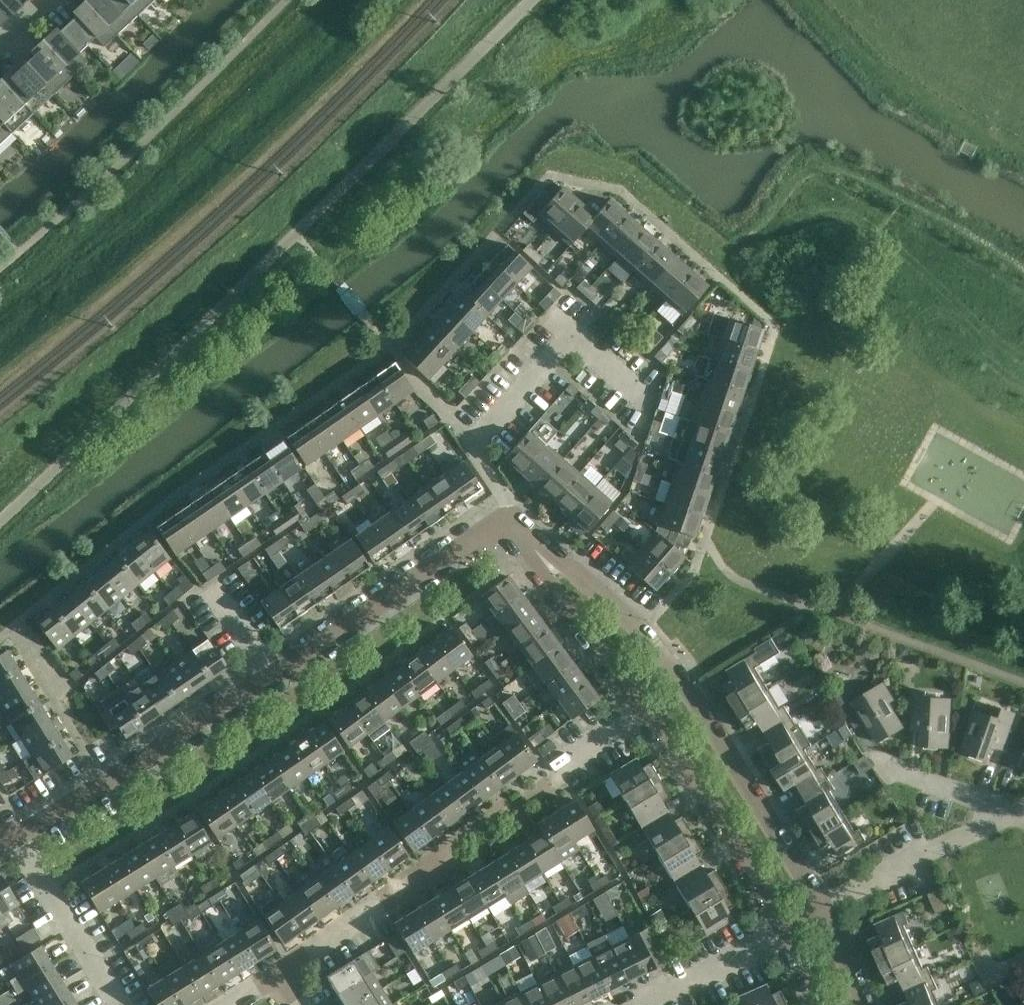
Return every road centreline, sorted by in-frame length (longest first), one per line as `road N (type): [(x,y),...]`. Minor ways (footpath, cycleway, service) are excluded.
road 1 (residential): [(824,904),(669,663),(541,550)]
road 2 (residential): [(505,510),(466,439),(571,337),(643,401)]
road 3 (residential): [(18,829),(267,669)]
road 4 (residential): [(267,669),(505,510)]
road 5 (residential): [(643,705),(782,925)]
road 6 (residential): [(824,904),(1010,810)]
road 7 (residential): [(116,1004),(18,829)]
road 8 (residential): [(541,550),(643,705)]
road 9 (residential): [(782,925),(635,1004)]
road 10 (residential): [(283,974),(414,882)]
road 11 (residential): [(1010,810),(888,765)]

